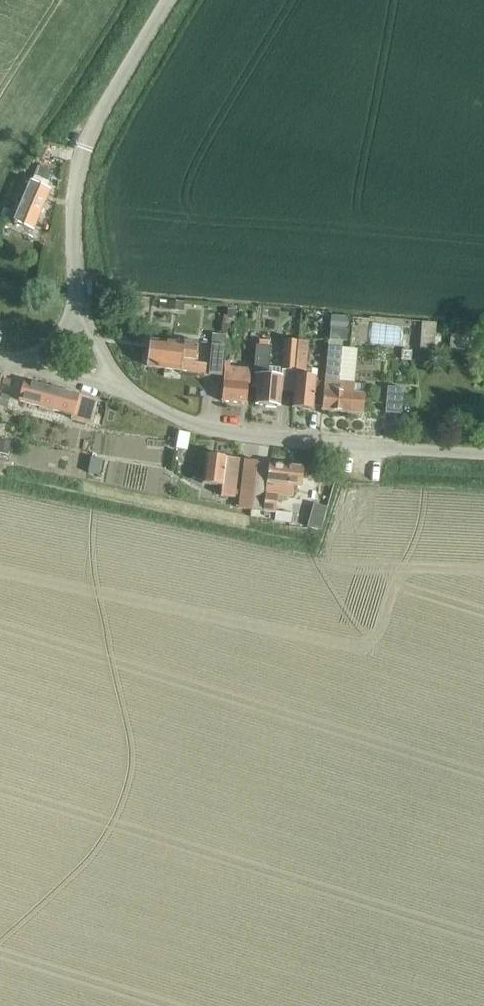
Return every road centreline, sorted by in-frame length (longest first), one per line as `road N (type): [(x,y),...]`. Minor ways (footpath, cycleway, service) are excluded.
road 1 (unclassified): [(483,452),(334,443),(184,418),(119,386)]
road 2 (unclassified): [(166,0),(82,151),(70,221),(77,305)]

